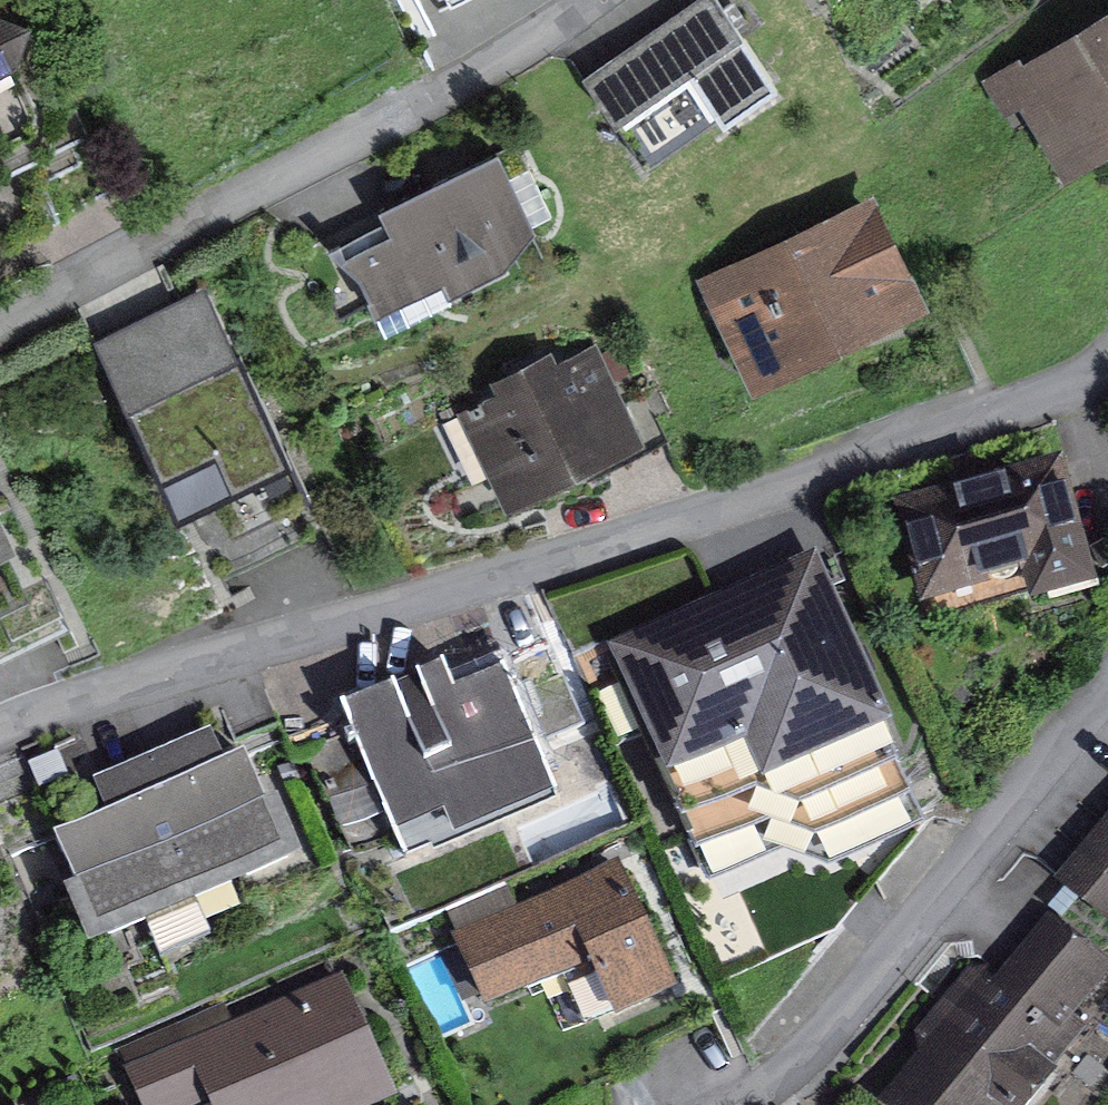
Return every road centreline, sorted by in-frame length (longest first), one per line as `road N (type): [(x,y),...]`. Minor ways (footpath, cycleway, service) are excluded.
road 1 (residential): [(1107,360),(0,710)]
road 2 (residential): [(0,318),(484,63),(586,0)]
road 3 (residential): [(731,1104),(823,1045),(1107,705)]

